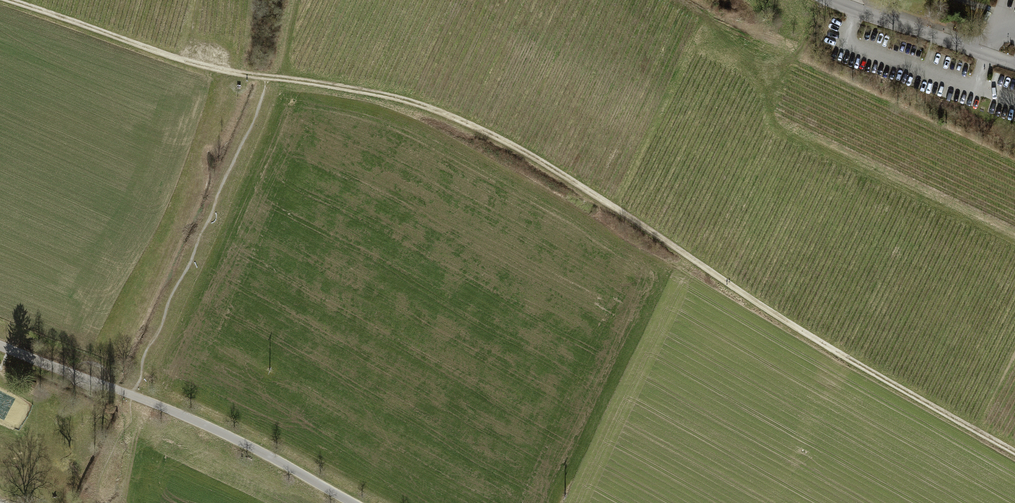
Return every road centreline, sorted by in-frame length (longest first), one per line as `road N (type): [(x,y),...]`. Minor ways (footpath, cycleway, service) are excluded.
road 1 (track): [(1014,453),(801,332),(602,200),(446,115),(372,94),(179,62),(6,0)]
road 2 (unclassified): [(125,393),(219,432),(352,502)]
road 3 (residential): [(827,0),(1014,65)]
road 4 (residential): [(0,345),(125,393)]

